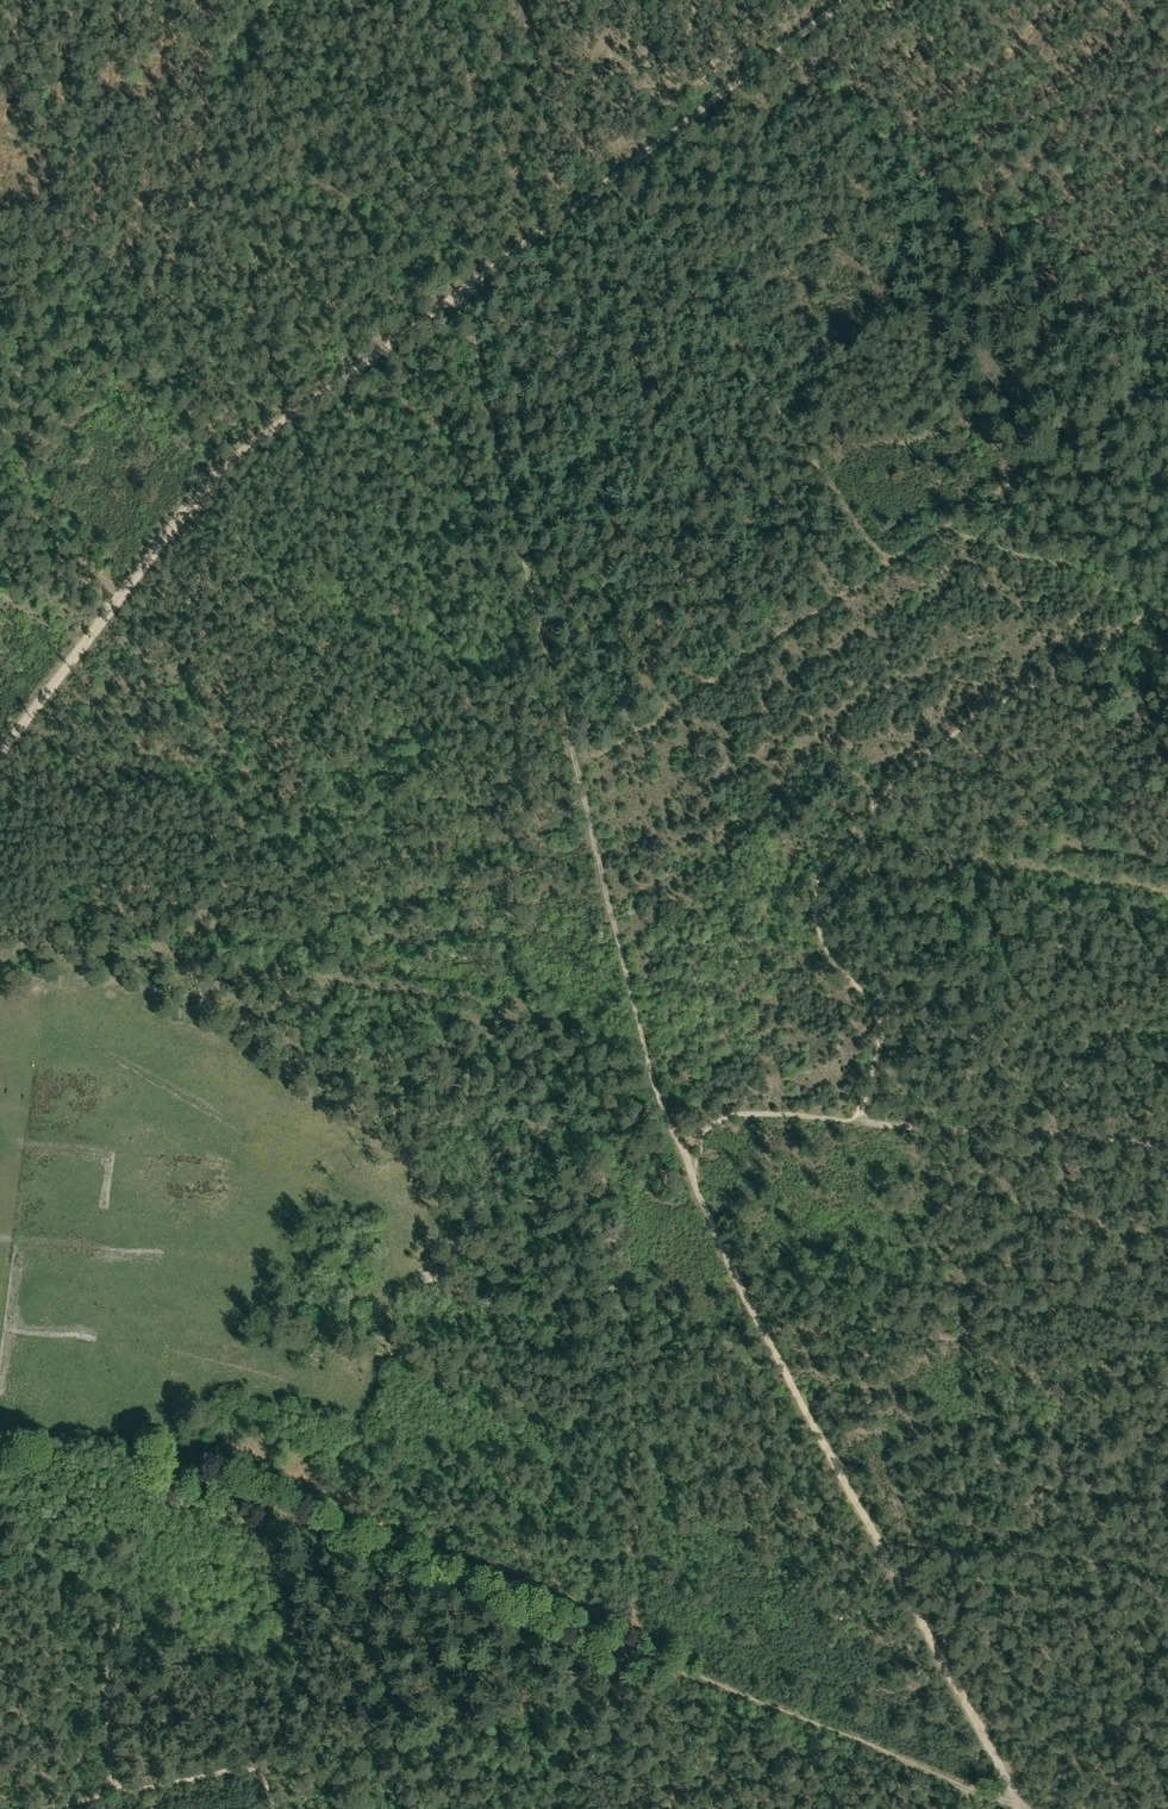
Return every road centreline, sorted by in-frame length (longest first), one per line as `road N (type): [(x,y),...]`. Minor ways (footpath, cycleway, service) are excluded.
road 1 (track): [(1024,1808),(193,1478),(169,1505),(118,1635),(110,1677),(113,1790)]
road 2 (track): [(0,751),(221,471),(847,0)]
road 3 (track): [(682,1146),(655,1087),(502,470),(465,287)]
road 4 (track): [(682,1146),(762,1327),(1024,1808)]
road 5 (track): [(889,564),(610,179)]
road 6 (track): [(858,1121),(1167,1147)]
road 7 (track): [(272,1808),(266,1783),(244,1769),(46,1808)]
road 8 (track): [(858,1121),(737,1115),(682,1146)]

